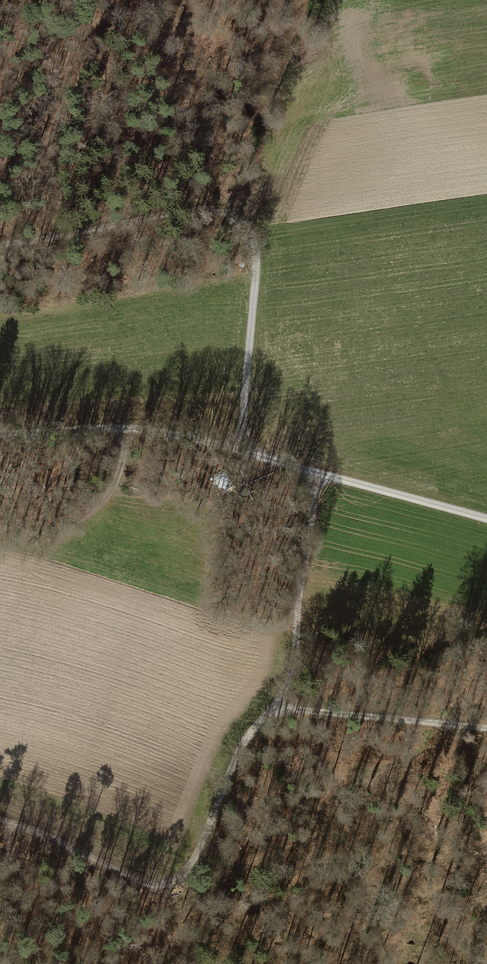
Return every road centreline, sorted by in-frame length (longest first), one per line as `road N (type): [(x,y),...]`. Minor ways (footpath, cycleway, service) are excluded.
road 1 (track): [(0,242),(208,207),(241,223),(255,291),(245,454)]
road 2 (track): [(310,470),(298,636),(288,682),(266,716)]
road 3 (track): [(486,518),(245,454)]
road 4 (track): [(245,454),(126,429),(0,432)]
road 5 (track): [(266,716),(293,708),(486,727)]
road 6 (track): [(0,818),(132,880),(176,879)]
road 7 (track): [(176,879),(192,864),(235,759),(266,716)]

